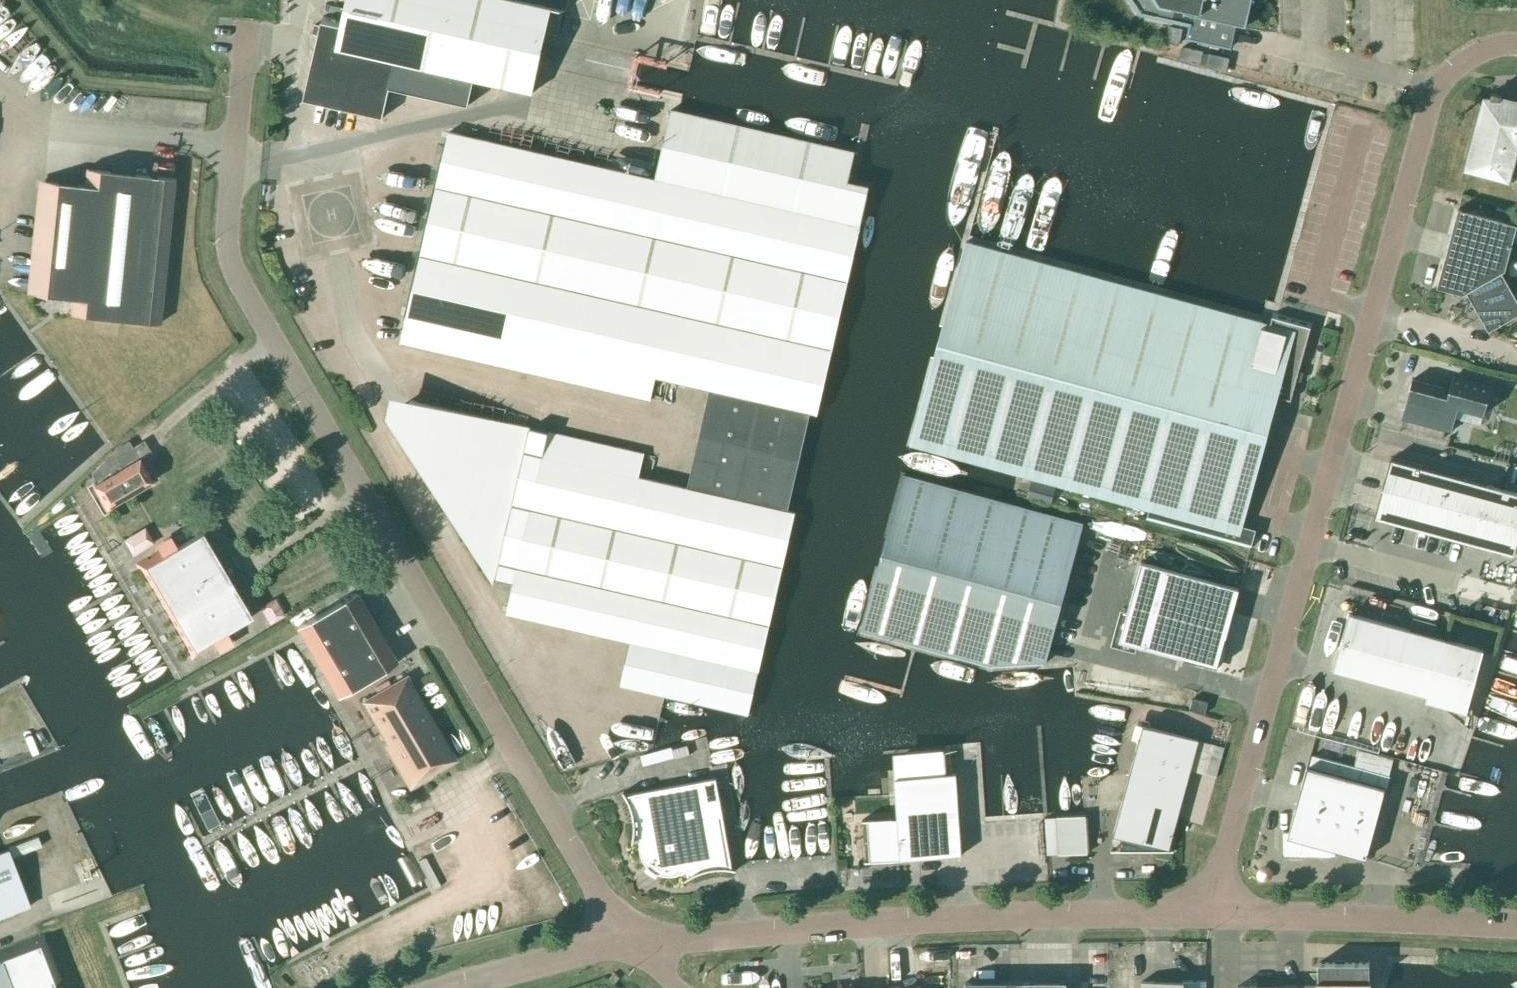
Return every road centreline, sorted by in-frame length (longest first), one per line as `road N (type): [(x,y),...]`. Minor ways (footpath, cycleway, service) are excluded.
road 1 (unclassified): [(635,946),(228,260),(249,39)]
road 2 (unclassified): [(1216,915),(1224,858),(1424,109),(1453,73),(1502,46),(1516,47)]
road 3 (unclassified): [(1216,915),(962,918),(635,946)]
road 4 (unclassified): [(1516,927),(1216,915)]
road 5 (unclassified): [(453,987),(635,946)]

